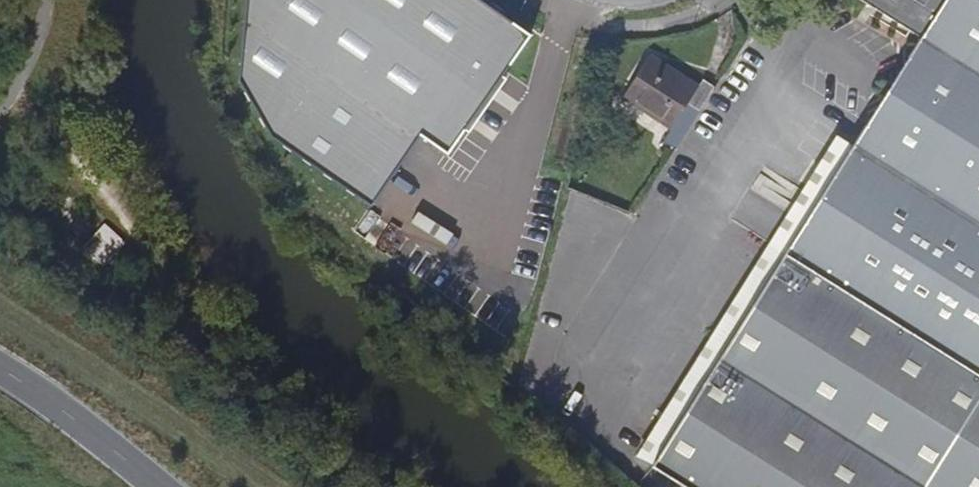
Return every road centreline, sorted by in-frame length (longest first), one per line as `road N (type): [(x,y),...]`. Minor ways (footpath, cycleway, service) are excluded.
road 1 (trunk): [(172,486),(0,357)]

